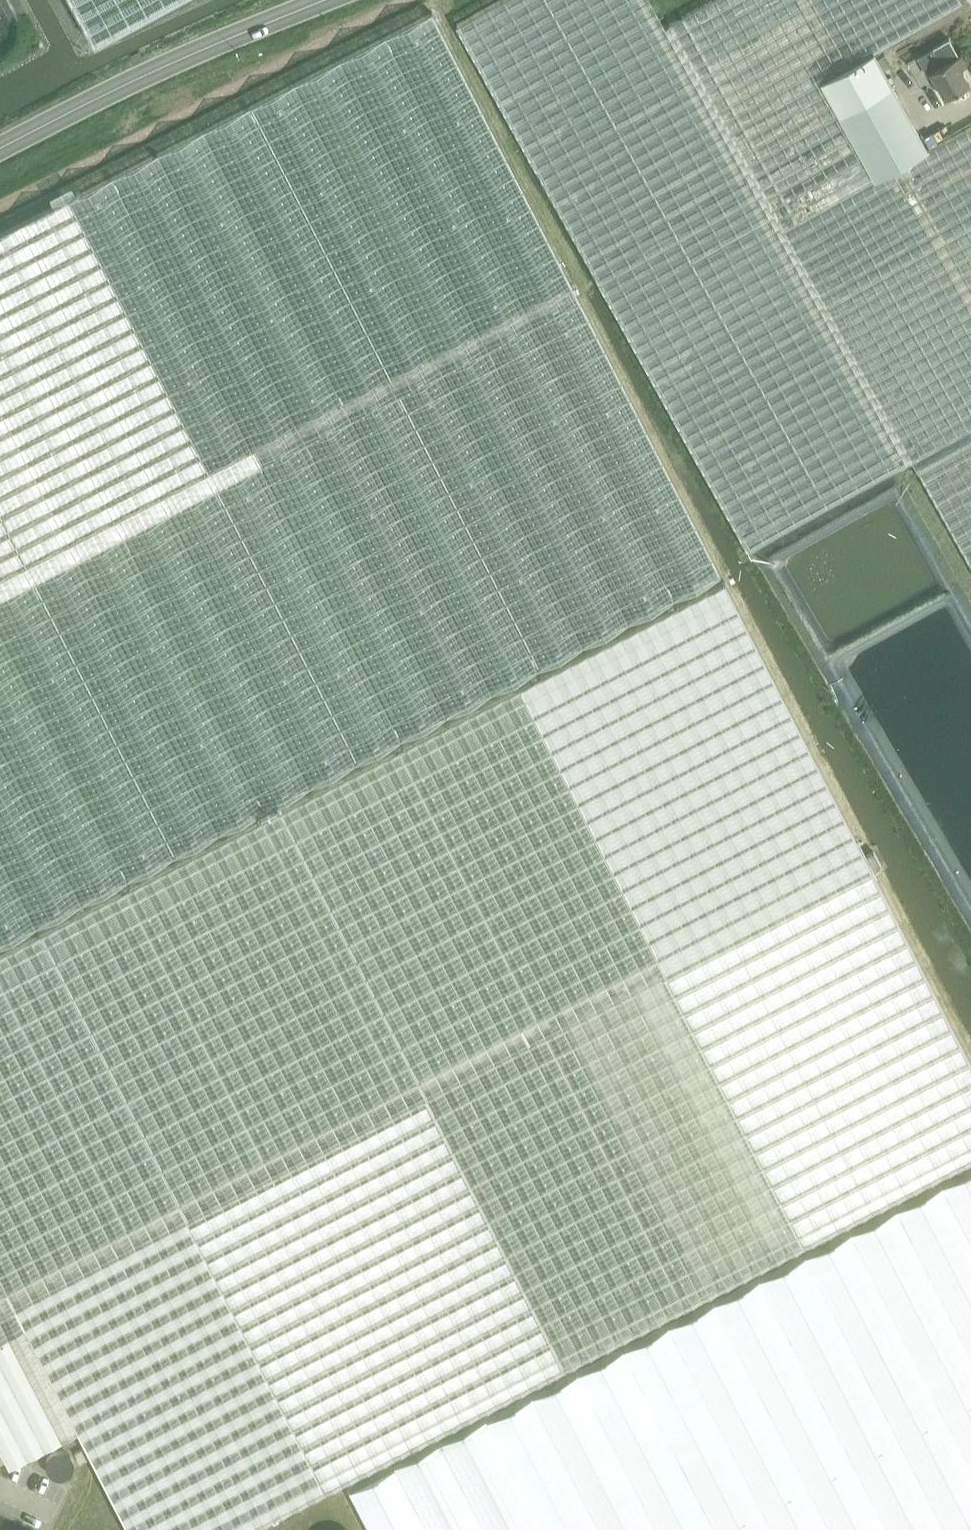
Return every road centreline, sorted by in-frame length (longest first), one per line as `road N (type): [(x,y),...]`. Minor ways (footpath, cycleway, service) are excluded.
road 1 (tertiary): [(323,0),(134,75),(0,144)]

